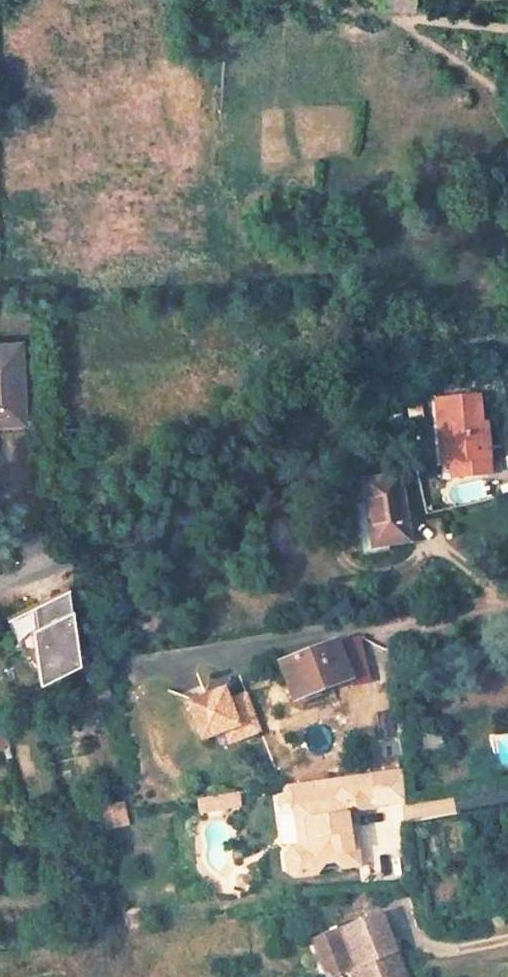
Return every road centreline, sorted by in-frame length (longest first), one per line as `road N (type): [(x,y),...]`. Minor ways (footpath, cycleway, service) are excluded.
road 1 (residential): [(507,347),(442,370),(165,517),(0,592)]

